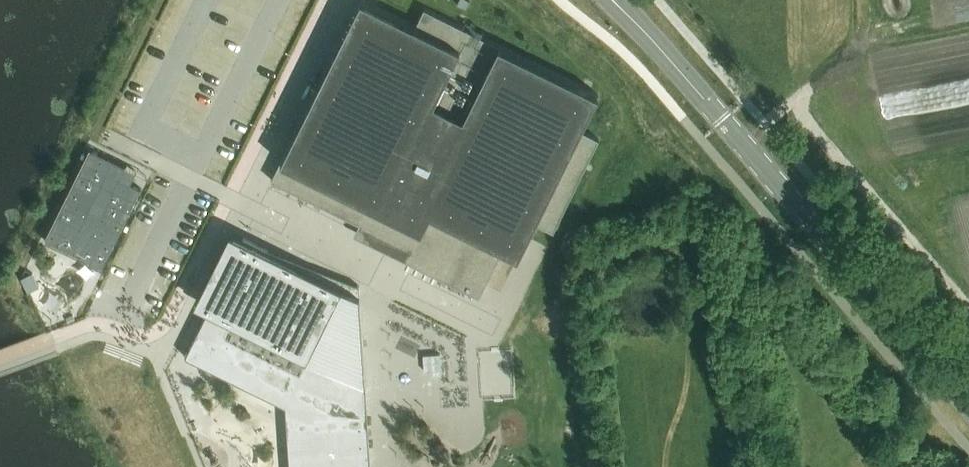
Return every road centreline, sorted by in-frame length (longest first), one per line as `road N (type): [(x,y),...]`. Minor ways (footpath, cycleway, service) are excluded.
road 1 (secondary): [(968,407),(615,0)]
road 2 (residential): [(276,0),(129,290)]

